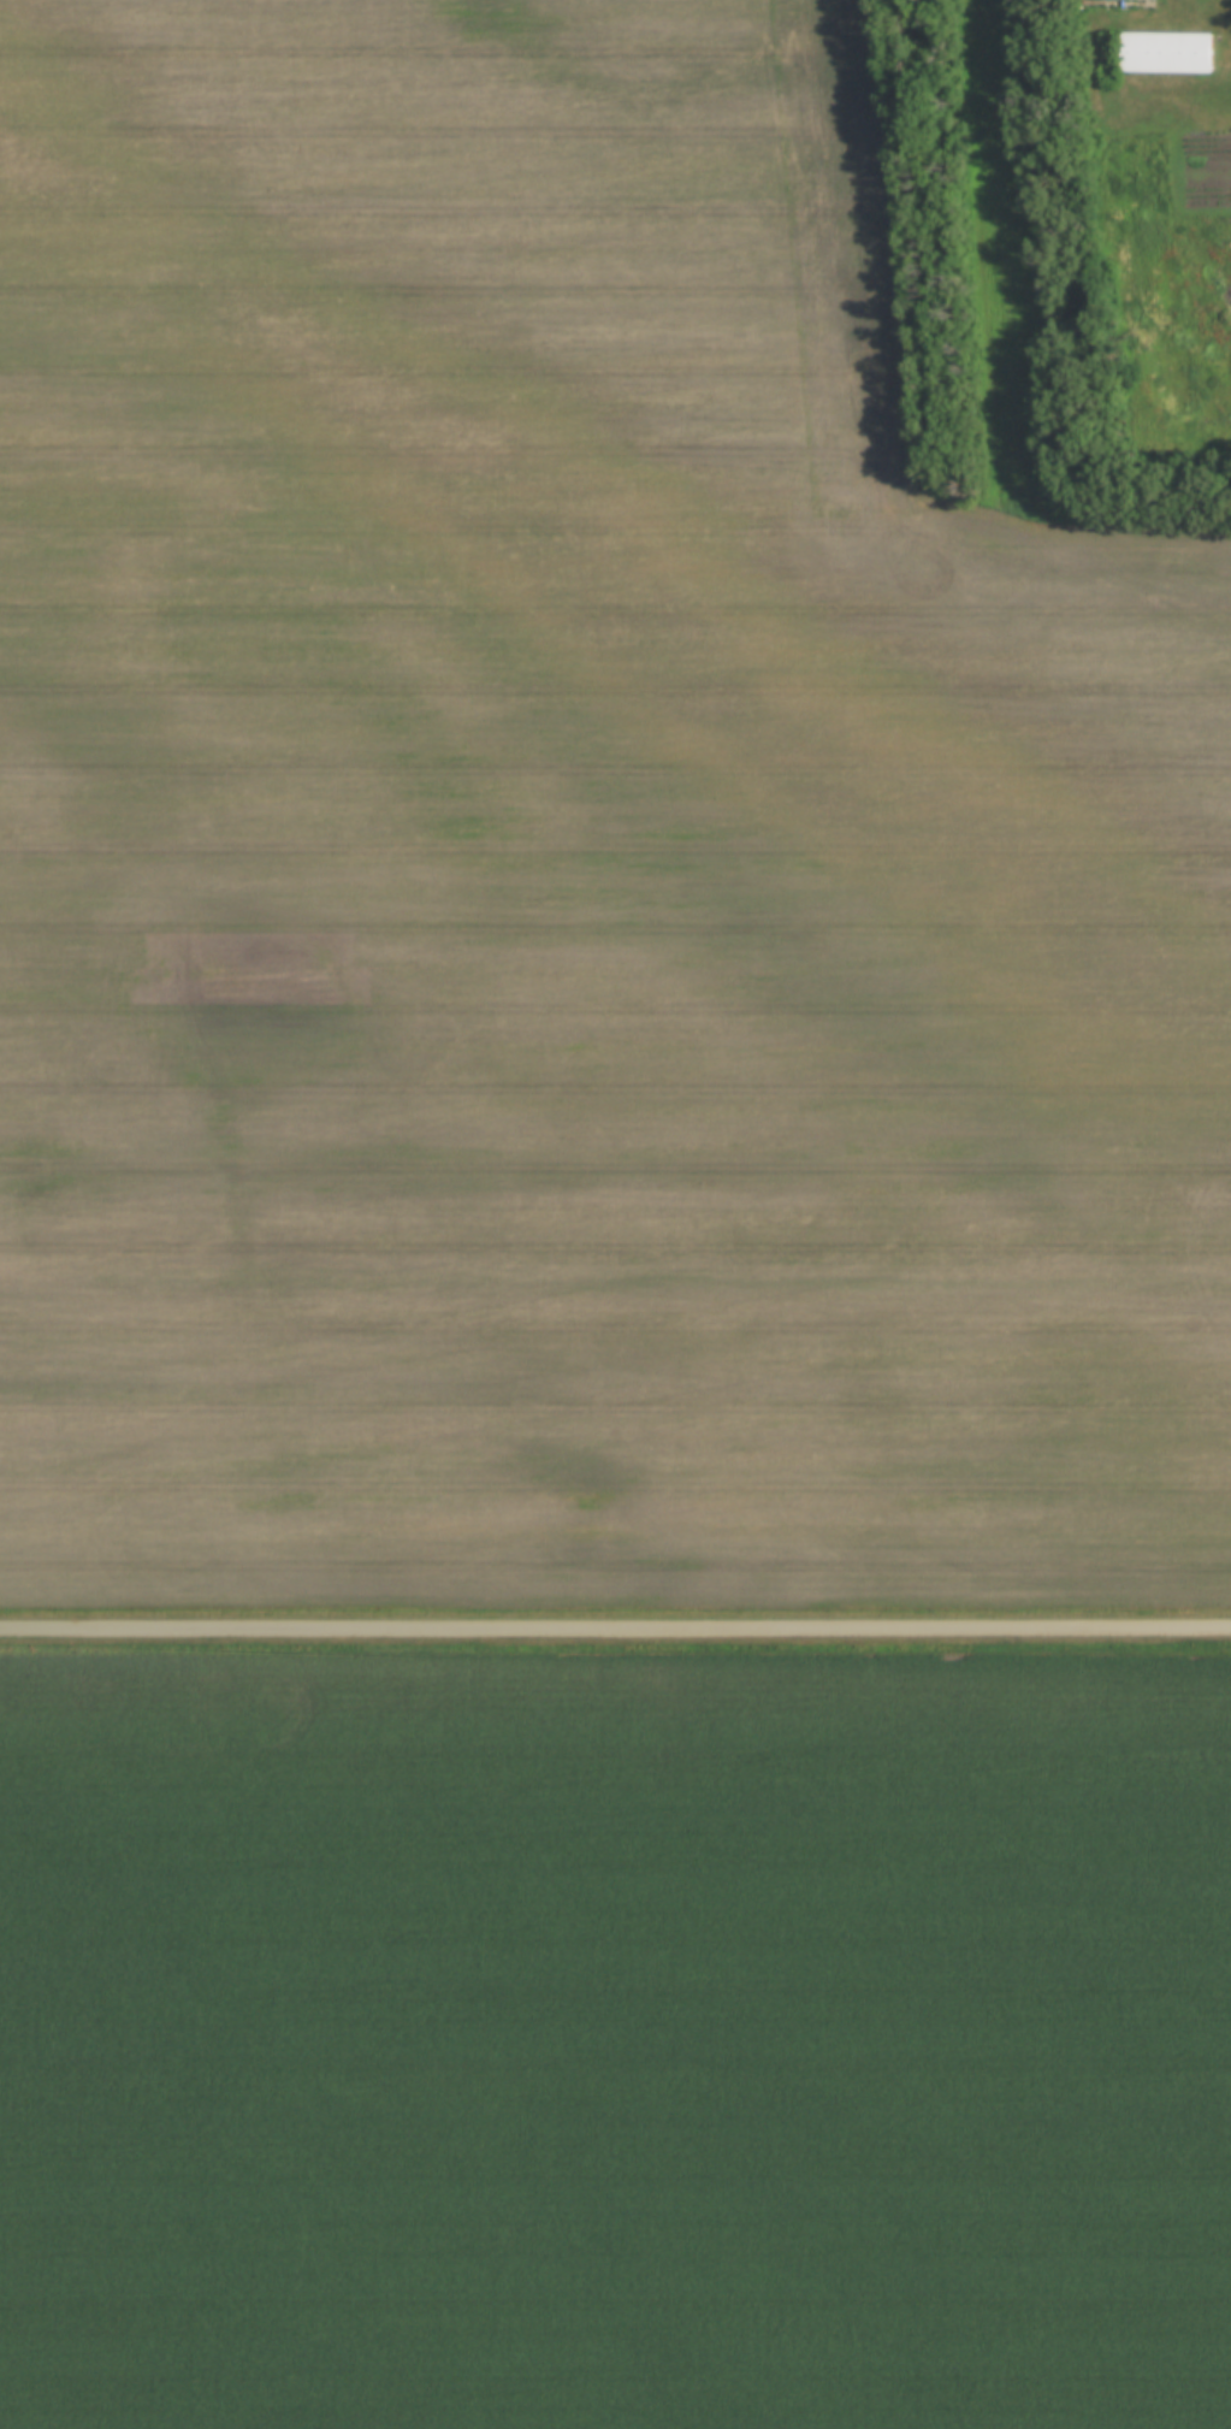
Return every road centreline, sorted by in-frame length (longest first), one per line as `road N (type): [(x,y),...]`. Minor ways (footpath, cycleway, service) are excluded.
road 1 (residential): [(0,1629),(1230,1628)]

